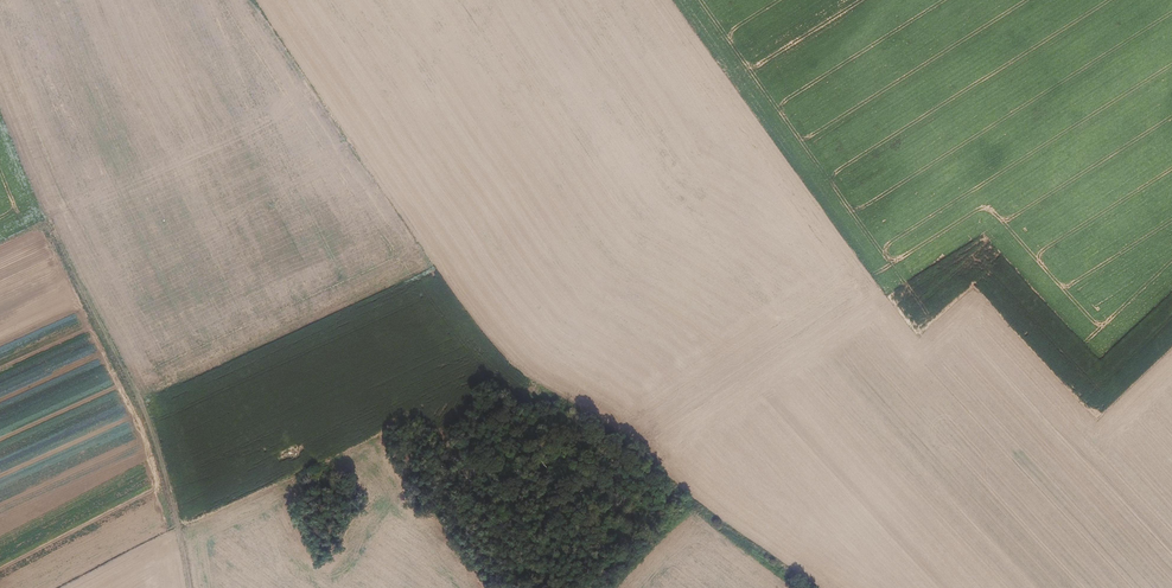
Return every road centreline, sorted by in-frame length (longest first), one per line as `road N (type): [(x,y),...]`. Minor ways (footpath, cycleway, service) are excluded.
road 1 (track): [(191,587),(155,423),(43,205)]
road 2 (track): [(558,398),(696,513),(806,587)]

